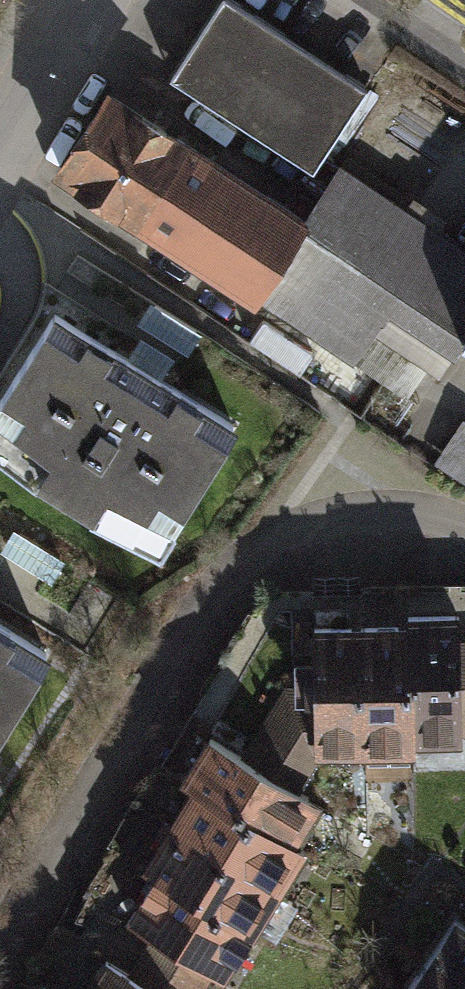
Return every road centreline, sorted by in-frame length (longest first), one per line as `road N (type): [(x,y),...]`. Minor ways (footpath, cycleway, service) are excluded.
road 1 (residential): [(464,534),(402,493),(285,523),(0,977)]
road 2 (residential): [(93,0),(0,149)]

